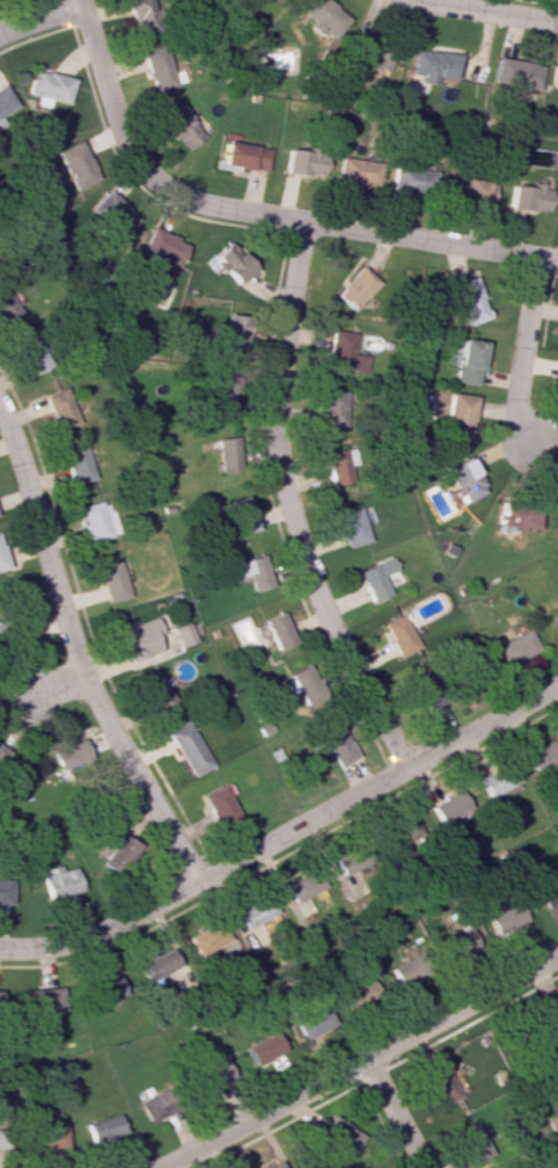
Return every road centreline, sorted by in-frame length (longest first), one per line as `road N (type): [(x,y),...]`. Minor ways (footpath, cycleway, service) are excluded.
road 1 (residential): [(76,0),(119,133),(162,187),(199,204),(557,259)]
road 2 (residential): [(301,222),(276,408),(282,480),(319,599),(407,765)]
road 3 (residential): [(0,411),(83,673),(194,880)]
road 4 (residential): [(194,880),(557,685)]
road 5 (residential): [(164,1167),(366,1060)]
road 6 (residential): [(366,1060),(557,956)]
road 7 (residential): [(194,880),(107,932),(0,949)]
road 8 (residential): [(539,256),(516,413),(533,445)]
road 9 (residential): [(414,0),(557,21)]
road 10 (residential): [(366,1060),(423,1167)]

